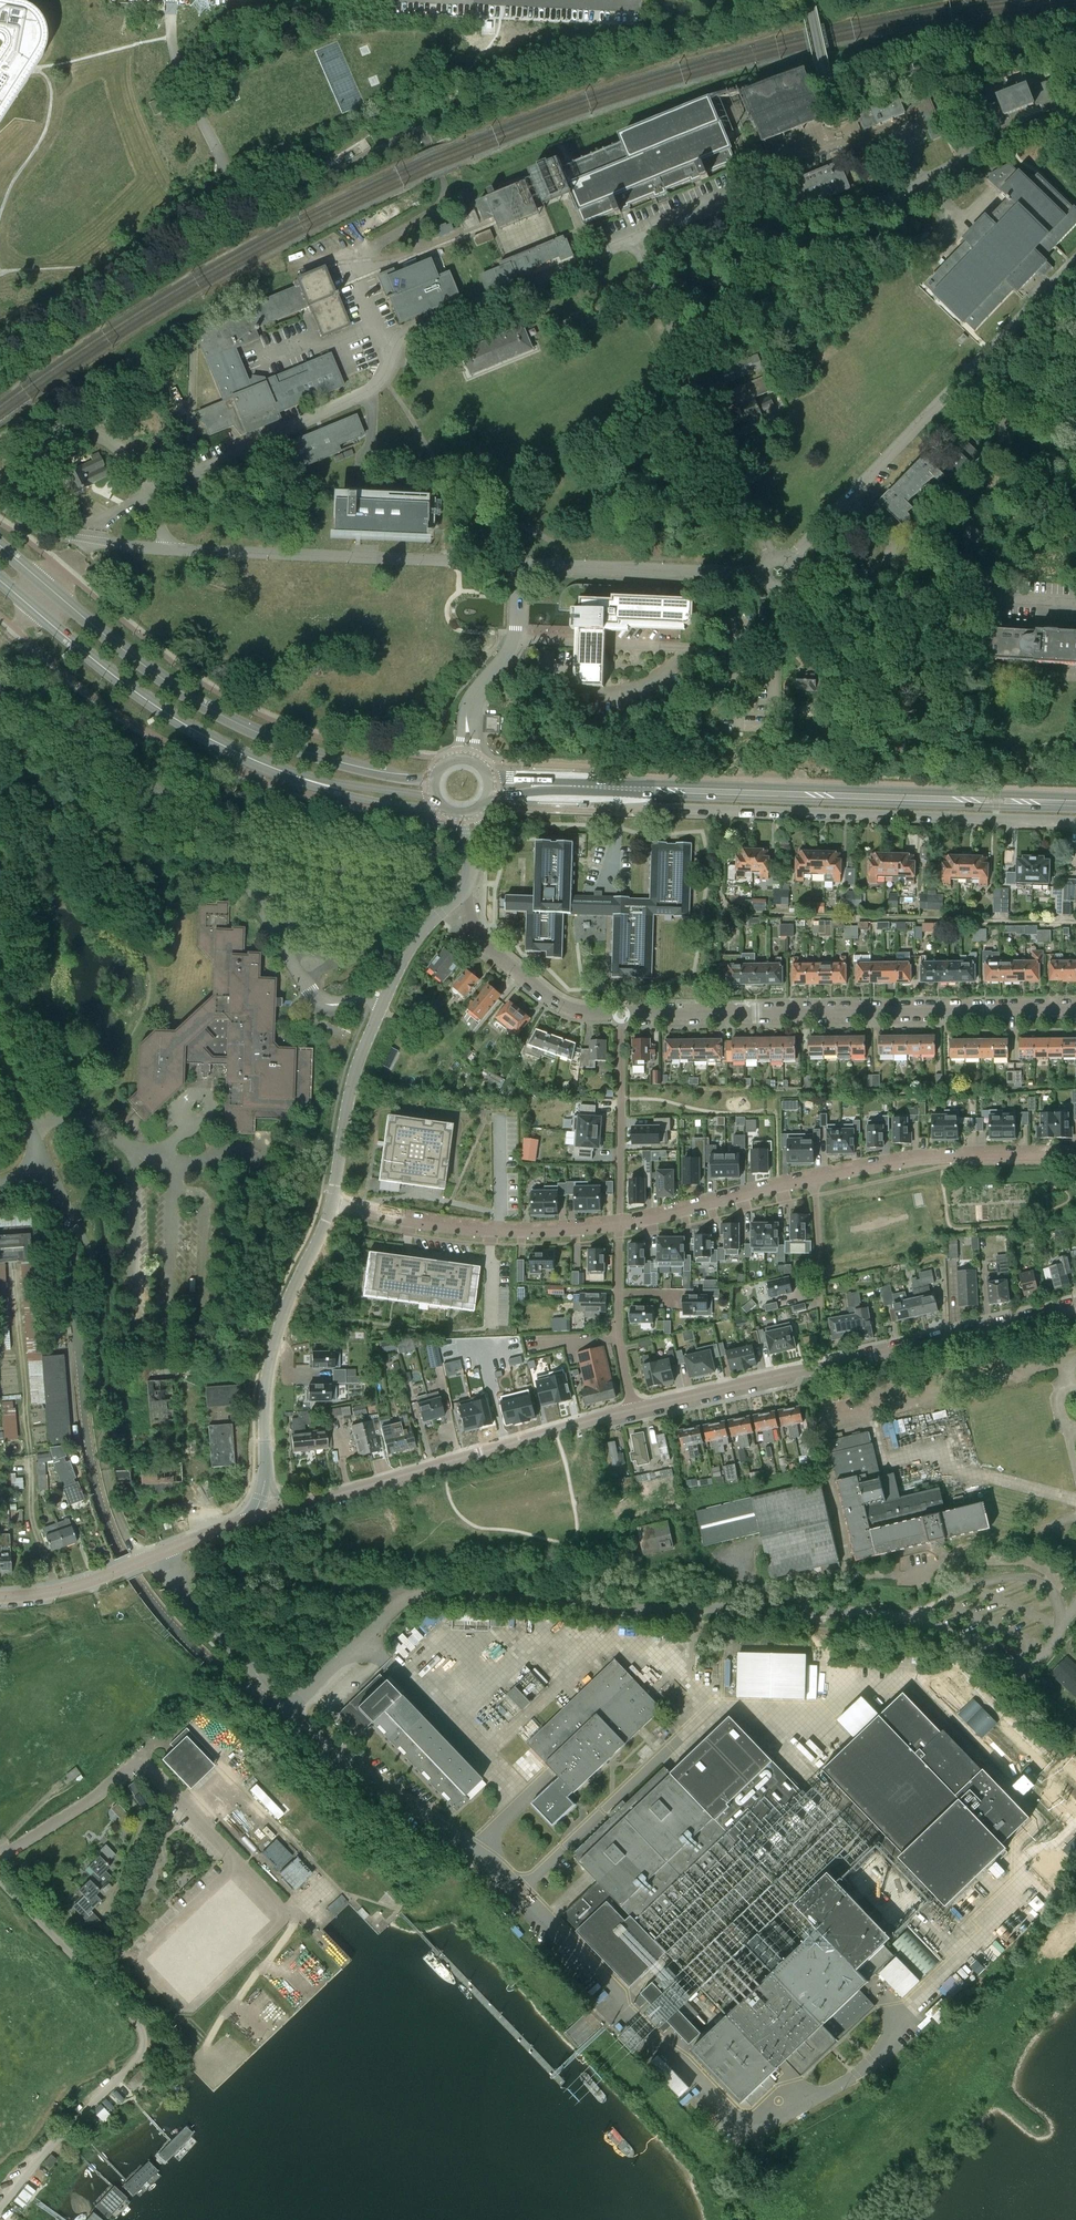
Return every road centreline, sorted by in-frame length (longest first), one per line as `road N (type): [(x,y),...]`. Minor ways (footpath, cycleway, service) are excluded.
road 1 (unclassified): [(287,1705),(409,1593),(918,1618)]
road 2 (unclassified): [(287,1705),(252,1694),(197,1651),(153,1604),(114,1541),(88,1446),(64,1215)]
road 3 (residential): [(385,997),(319,1002),(225,837),(0,691)]
road 4 (primary): [(434,780),(341,768),(192,701),(0,543)]
road 5 (primary): [(0,576),(132,687),(233,751),(309,779),(436,797)]
road 6 (unclassified): [(634,238),(710,207),(775,236),(796,236),(1075,114)]
road 7 (residential): [(1075,822),(653,808),(622,789)]
road 8 (residential): [(1075,1008),(620,1014)]
road 9 (primary): [(622,789),(1075,803)]
road 10 (residential): [(634,1409),(1075,1308)]
road 11 (unclassified): [(430,151),(425,139),(410,136),(268,197),(245,196),(178,70),(171,0)]
road 12 (residential): [(634,1409),(291,1508),(266,1475)]
road 13 (unclassified): [(145,1560),(111,1495),(94,1266),(64,1215)]
road 14 (residential): [(772,558),(634,238)]
road 15 (unclassified): [(517,563),(171,549)]
road 16 (unclassified): [(1075,260),(847,498)]
road 17 (residential): [(331,1204),(480,1231),(619,1225)]
road 18 (track): [(56,1120),(0,842)]
road 19 (residential): [(331,1204),(272,1354),(266,1475)]
road 20 (unclassified): [(148,495),(369,391),(389,360)]
road 21 (unclassified): [(389,360),(408,333),(634,238)]
road 22 (residential): [(817,1178),(924,1158),(1075,1154)]
road 23 (residential): [(897,548),(986,473),(1018,406),(1075,385)]
road 24 (residential): [(827,85),(1075,45)]
road 25 (unclassified): [(760,572),(517,563)]
road 26 (residential): [(0,2211),(144,2044)]
road 27 (unclassified): [(144,2044),(137,2023),(0,1881)]
road 28 (residential): [(385,997),(352,1078),(331,1204)]
road 29 (residential): [(620,1014),(579,1012),(521,975),(476,933),(467,893)]
road 30 (residential): [(619,1225),(620,1014)]
road 31 (residential): [(619,1225),(817,1178)]
road 32 (unclassified): [(517,563),(514,641),(472,700),(466,749)]
road 33 (unclassified): [(287,1705),(188,1601),(161,1553)]
road 34 (unclassified): [(1075,590),(878,578)]
road 35 (unclassified): [(1075,1723),(1026,1675),(918,1618)]
road 36 (residential): [(634,1409),(620,1333),(619,1225)]
road 37 (unclassified): [(0,441),(42,425),(90,432),(119,448),(148,495)]
road 38 (unclassified): [(430,151),(442,205),(375,246),(355,276)]
road 39 (residential): [(0,1597),(71,1587),(145,1560)]
road 40 (residential): [(467,893),(428,924),(385,997)]
road 41 (primary): [(490,786),(622,789)]
road 42 (residential): [(817,1178),(819,1300)]
road 43 (unclassified): [(46,1167),(0,1056)]

